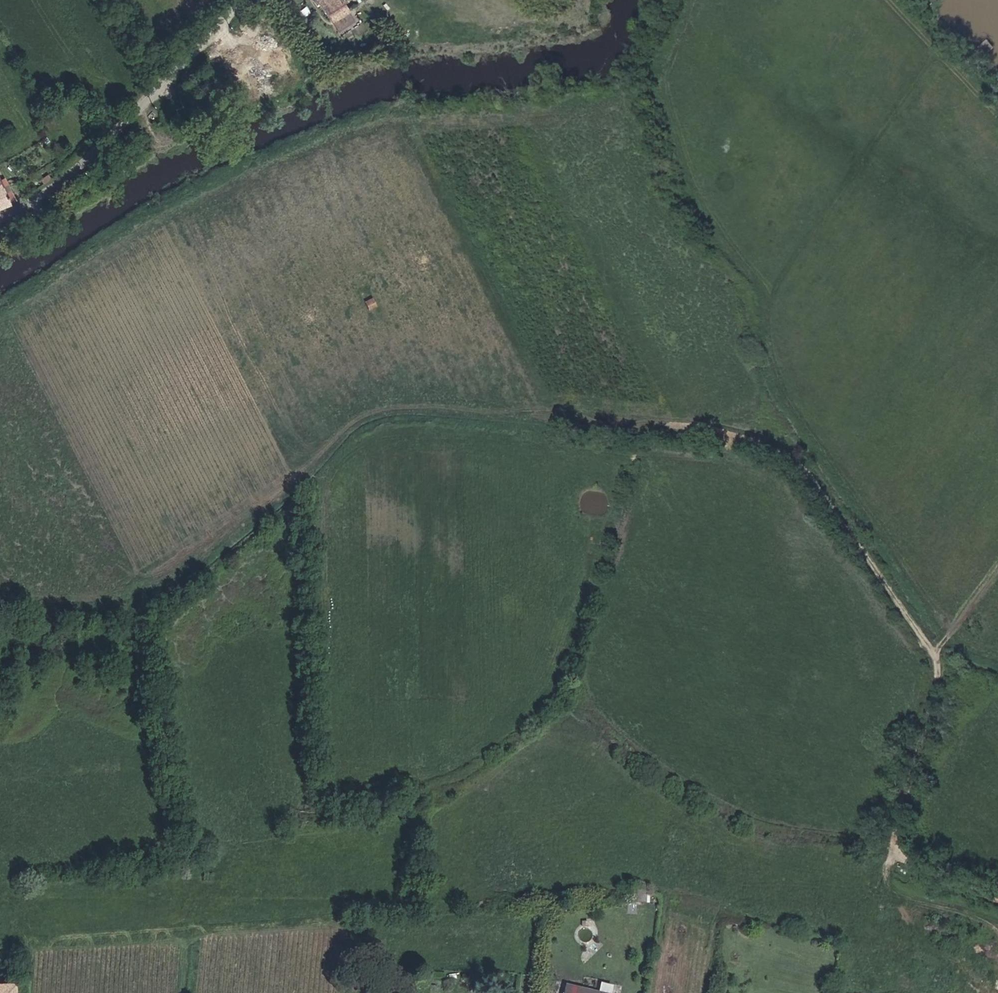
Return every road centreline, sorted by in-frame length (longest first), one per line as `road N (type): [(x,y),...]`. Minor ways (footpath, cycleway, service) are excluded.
road 1 (unclassified): [(0,222),(45,197),(240,0)]

